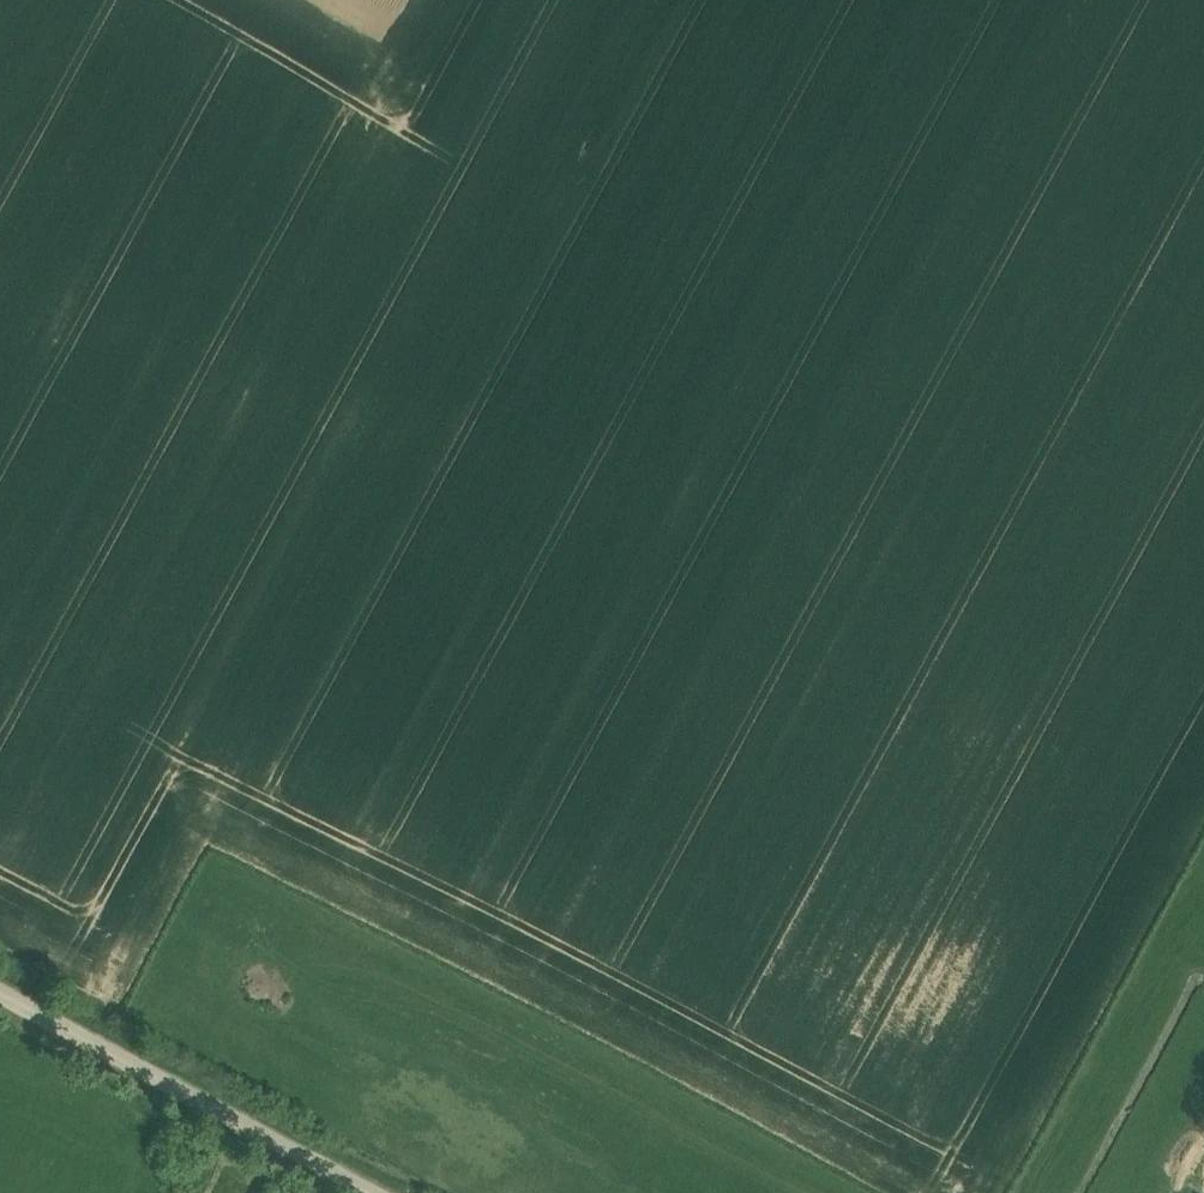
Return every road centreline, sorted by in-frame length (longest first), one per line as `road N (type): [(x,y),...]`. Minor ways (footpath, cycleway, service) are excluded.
road 1 (unclassified): [(367,1192),(0,1000)]

